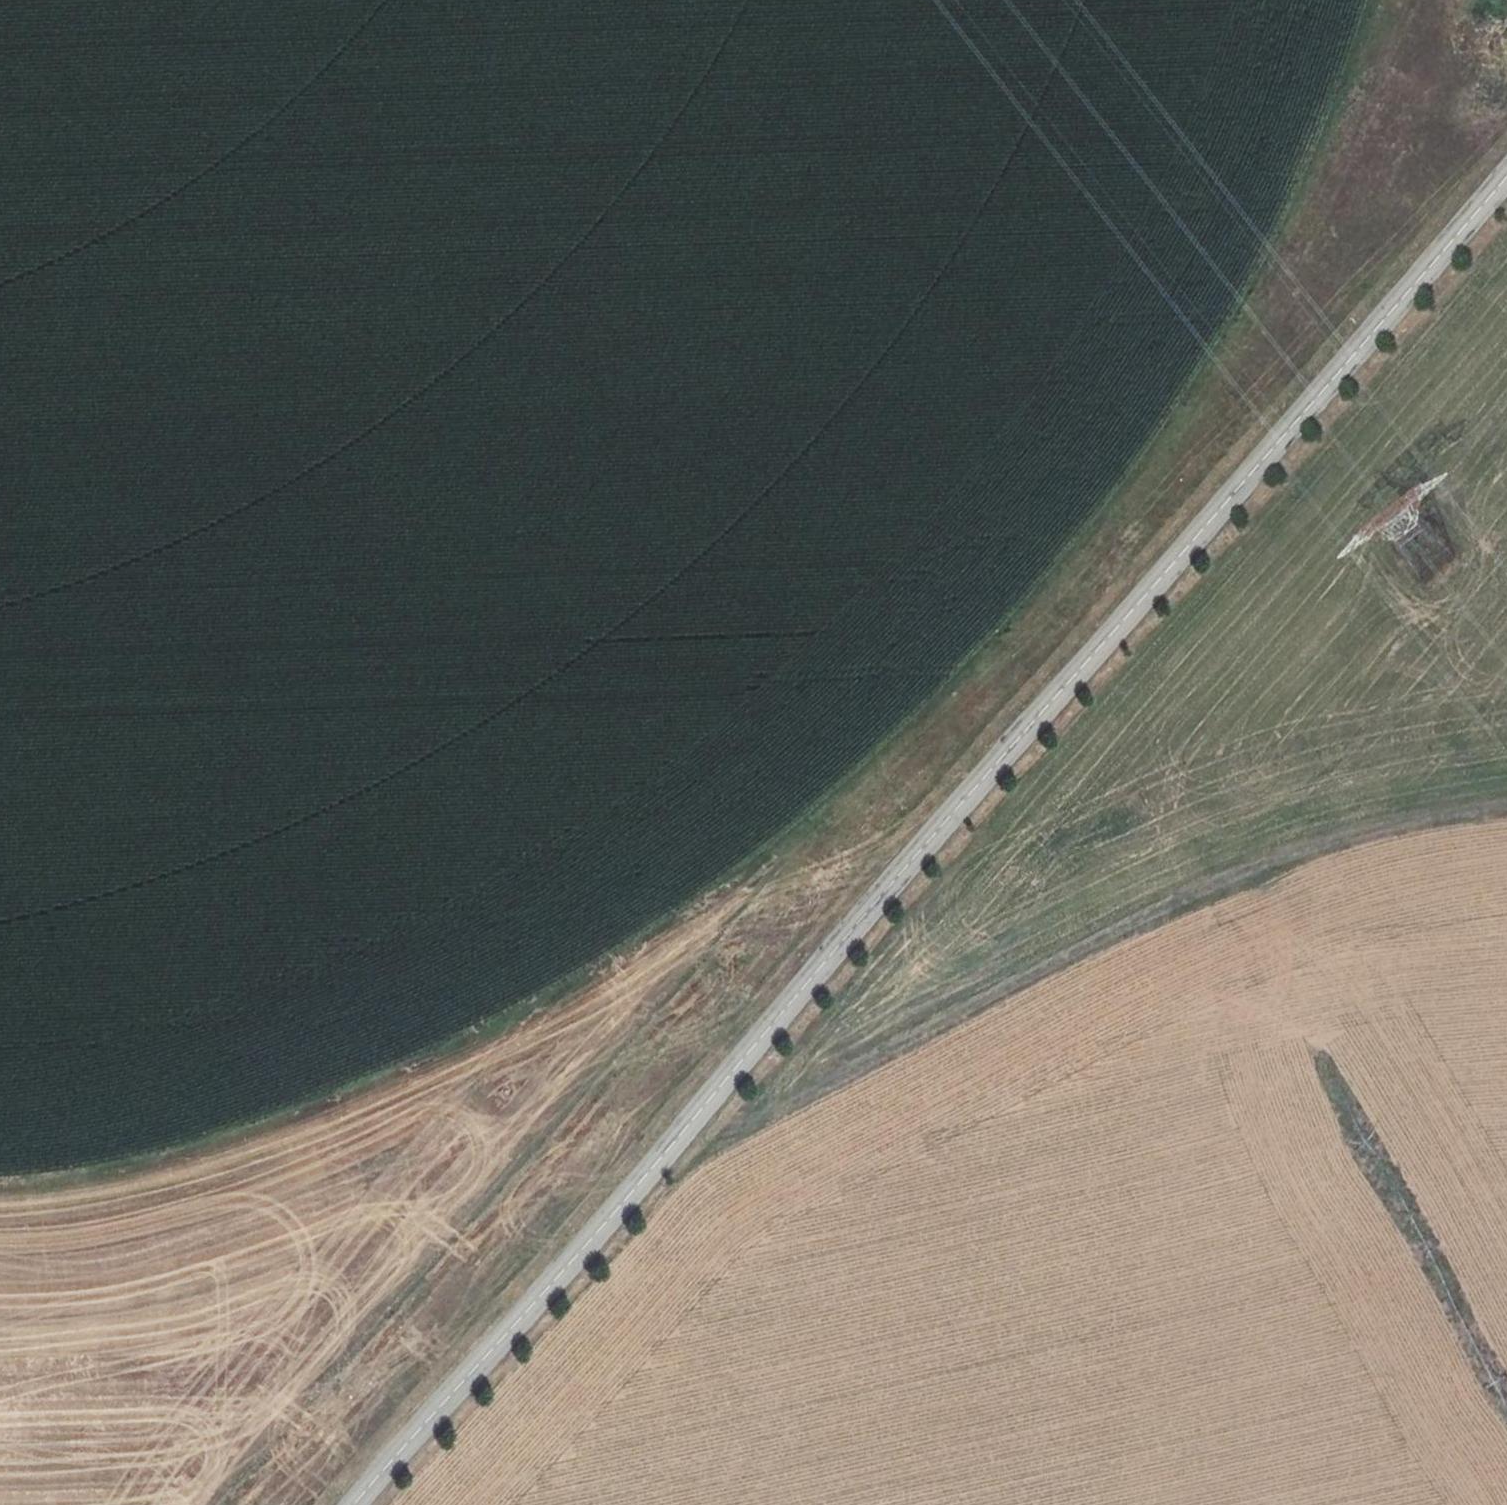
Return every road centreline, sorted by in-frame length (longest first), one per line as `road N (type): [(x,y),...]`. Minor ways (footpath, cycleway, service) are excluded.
road 1 (unclassified): [(320,1504),(1506,154)]

